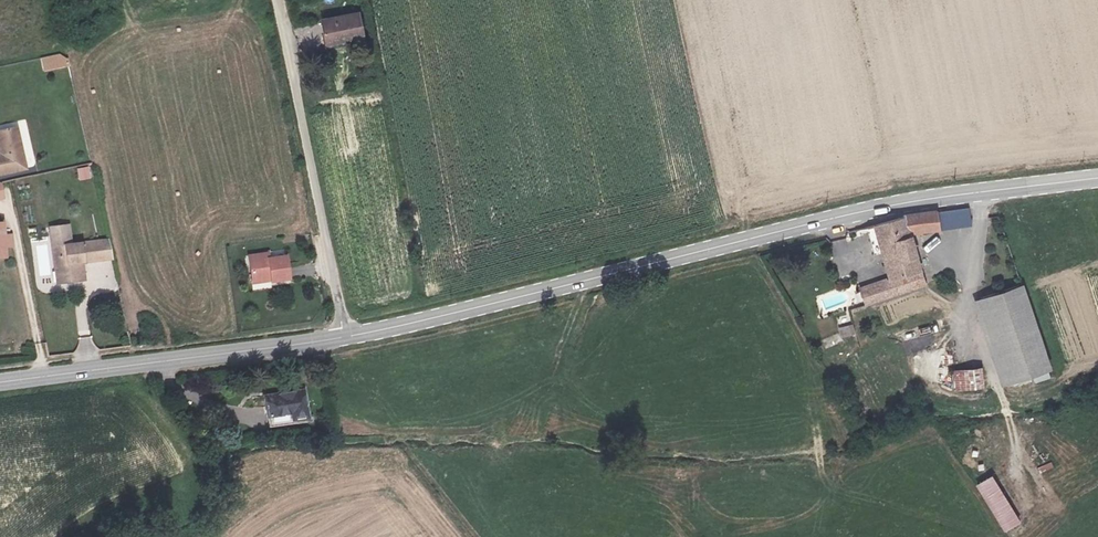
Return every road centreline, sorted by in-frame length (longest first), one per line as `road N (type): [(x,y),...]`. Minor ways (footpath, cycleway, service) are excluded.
road 1 (secondary): [(1097,177),(896,205),(347,331)]
road 2 (secondary): [(347,331),(0,379)]
road 3 (unclassified): [(347,331),(279,0)]

